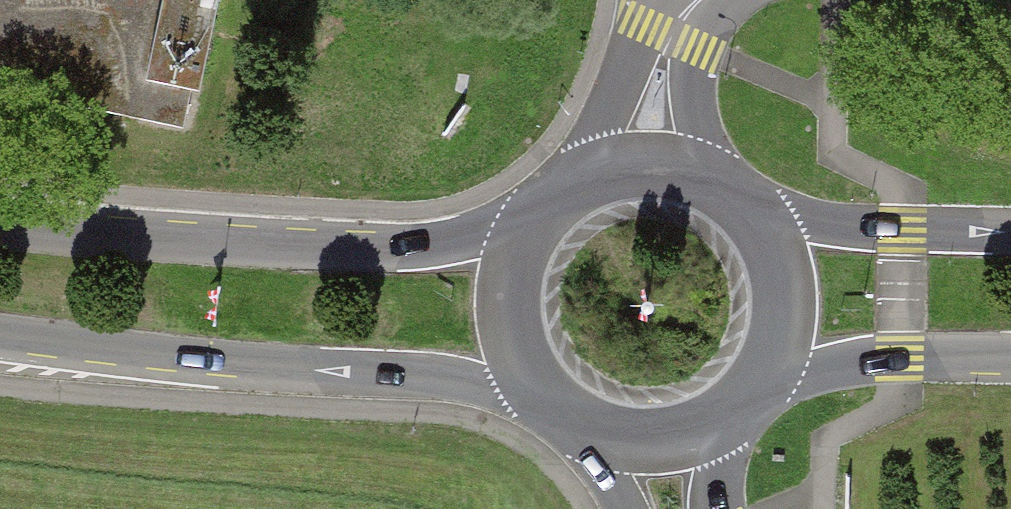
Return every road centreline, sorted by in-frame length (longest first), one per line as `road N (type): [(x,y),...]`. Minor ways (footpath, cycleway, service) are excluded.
road 1 (primary): [(0,328),(538,377)]
road 2 (primary): [(533,212),(456,239),(355,247),(0,225)]
road 3 (primary): [(747,389),(900,355),(1010,357)]
road 4 (primary): [(1010,238),(903,234),(758,207)]
road 5 (primary): [(747,389),(770,357),(786,280),(758,207)]
road 6 (primary): [(533,212),(514,252),(508,296),(517,339),(538,377)]
road 7 (unclassified): [(698,0),(671,36),(643,153)]
road 8 (primary): [(538,377),(571,408),(612,426),(657,430)]
road 9 (primary): [(758,207),(707,166),(643,153)]
road 10 (primary): [(643,153),(601,160),(563,181),(533,212)]

